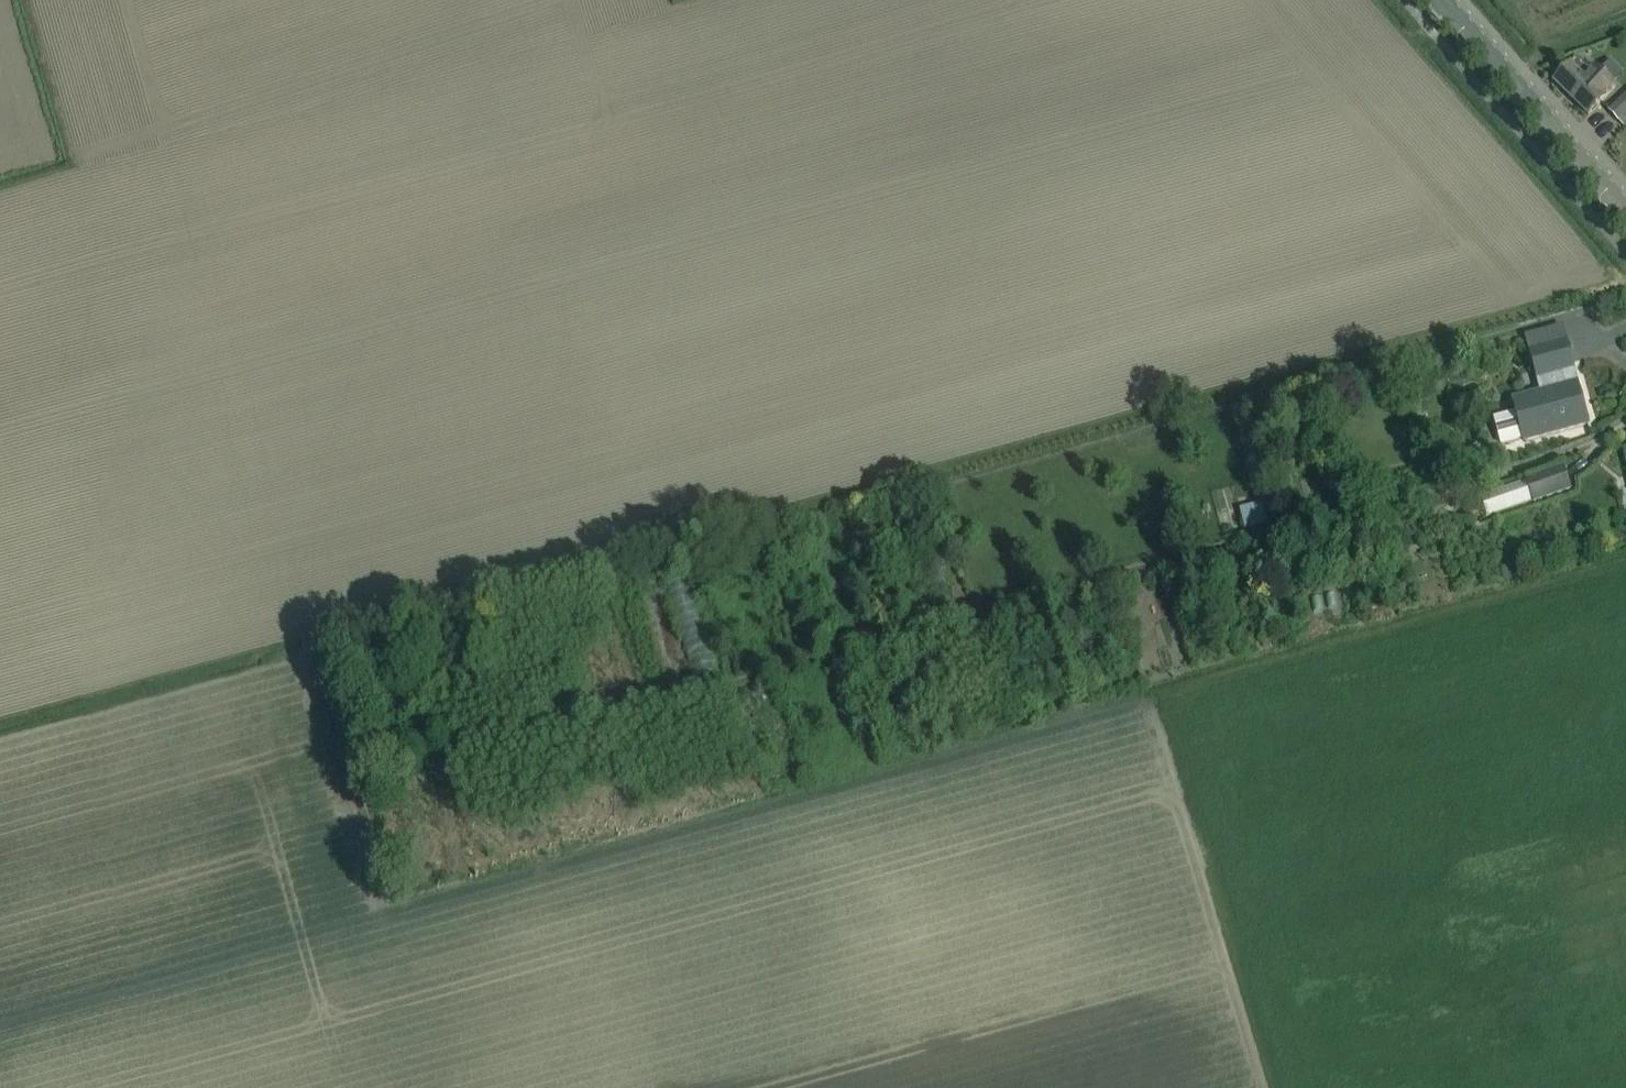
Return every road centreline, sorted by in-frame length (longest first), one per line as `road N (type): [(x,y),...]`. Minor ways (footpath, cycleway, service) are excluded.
road 1 (tertiary): [(1625,213),(1438,0)]

